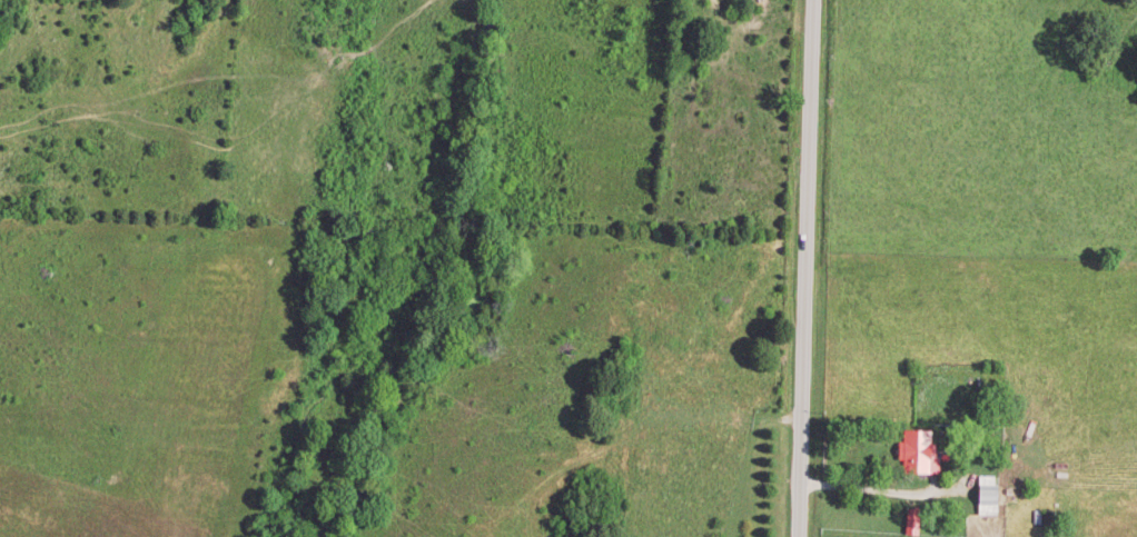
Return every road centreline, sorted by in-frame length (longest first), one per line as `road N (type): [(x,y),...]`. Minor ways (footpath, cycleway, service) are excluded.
road 1 (secondary): [(801,536),(816,0)]

